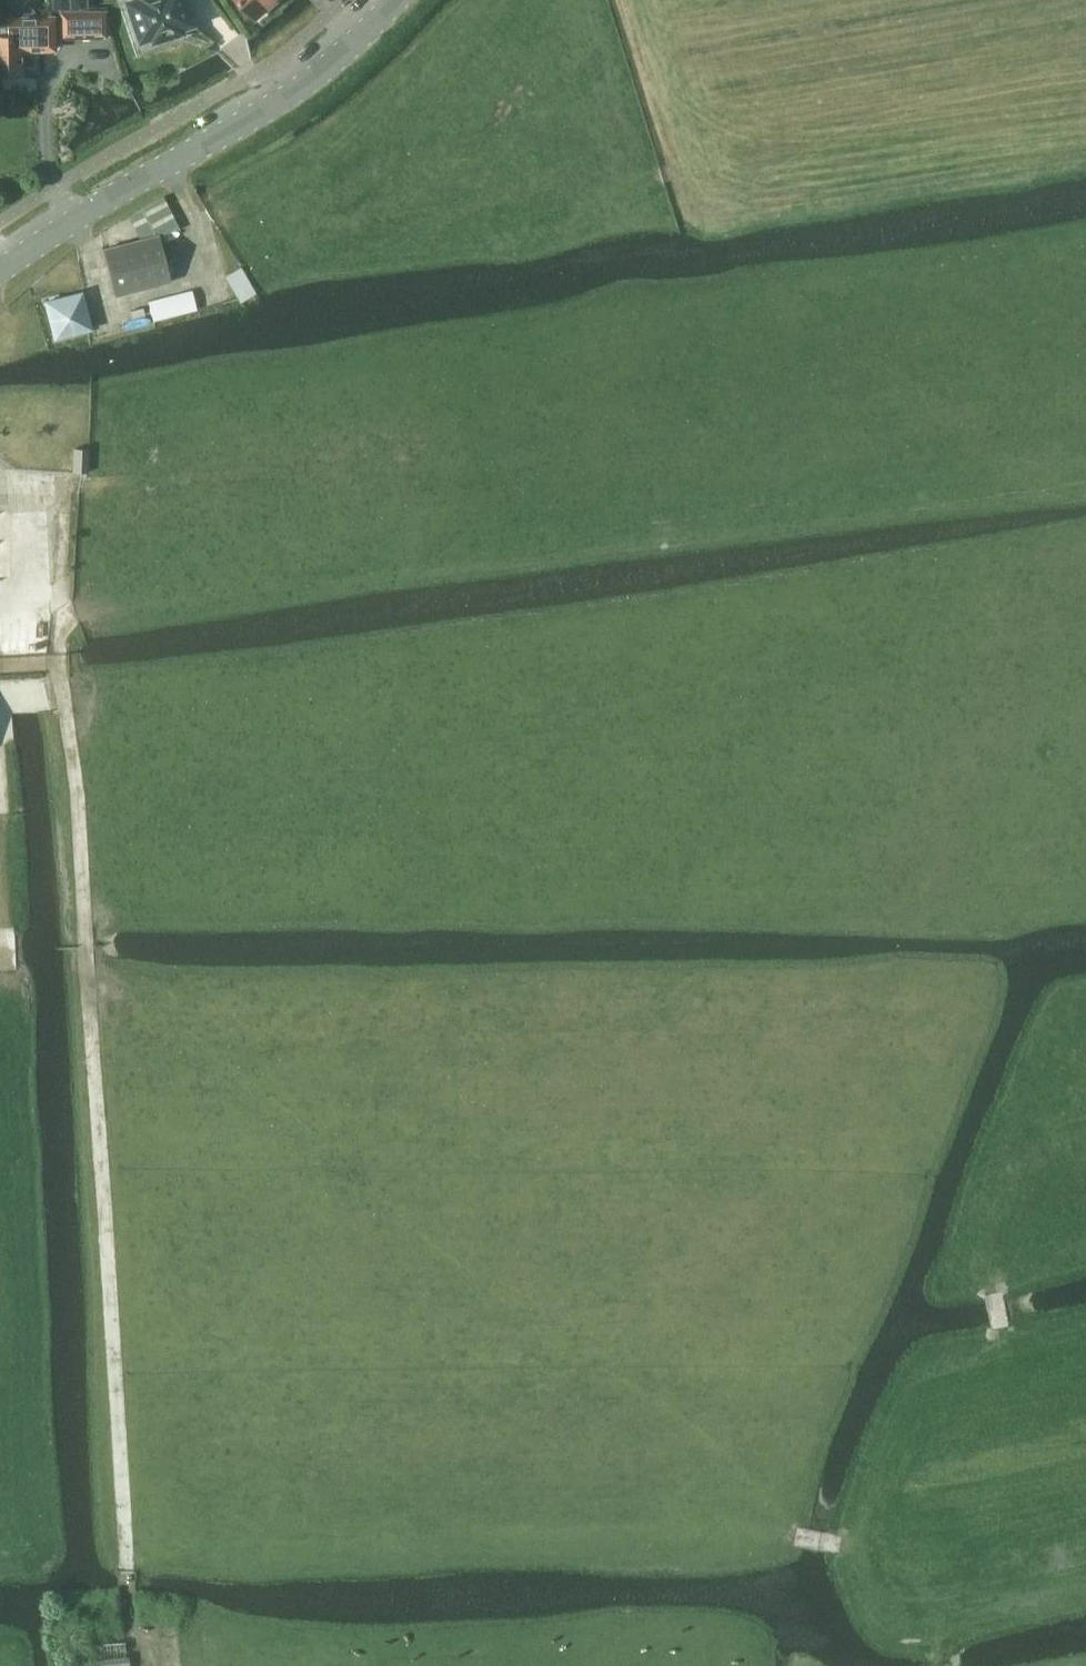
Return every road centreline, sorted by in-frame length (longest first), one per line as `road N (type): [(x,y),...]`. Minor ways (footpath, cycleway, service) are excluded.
road 1 (tertiary): [(0,271),(252,116),(335,58),(394,0)]

